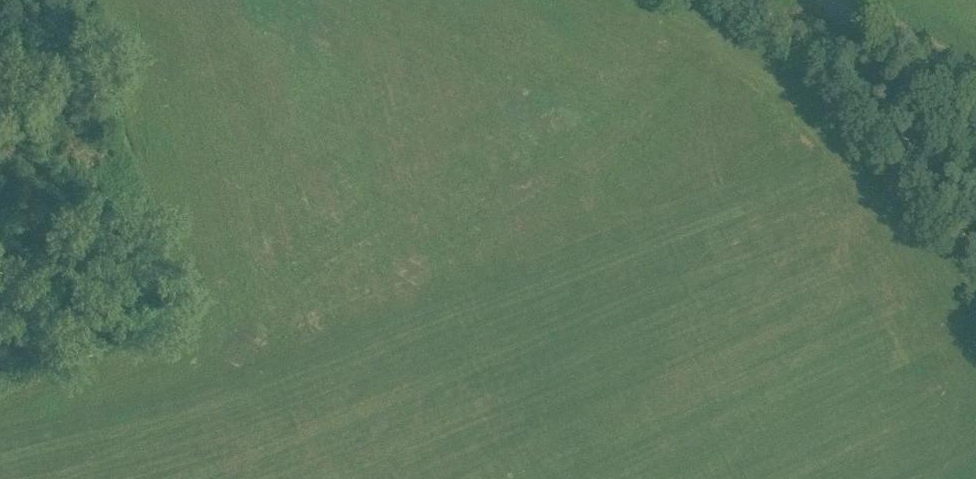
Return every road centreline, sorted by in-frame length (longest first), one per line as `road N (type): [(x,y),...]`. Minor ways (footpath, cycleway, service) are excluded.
road 1 (track): [(834,6),(975,220)]
road 2 (unclassified): [(975,77),(821,0)]

